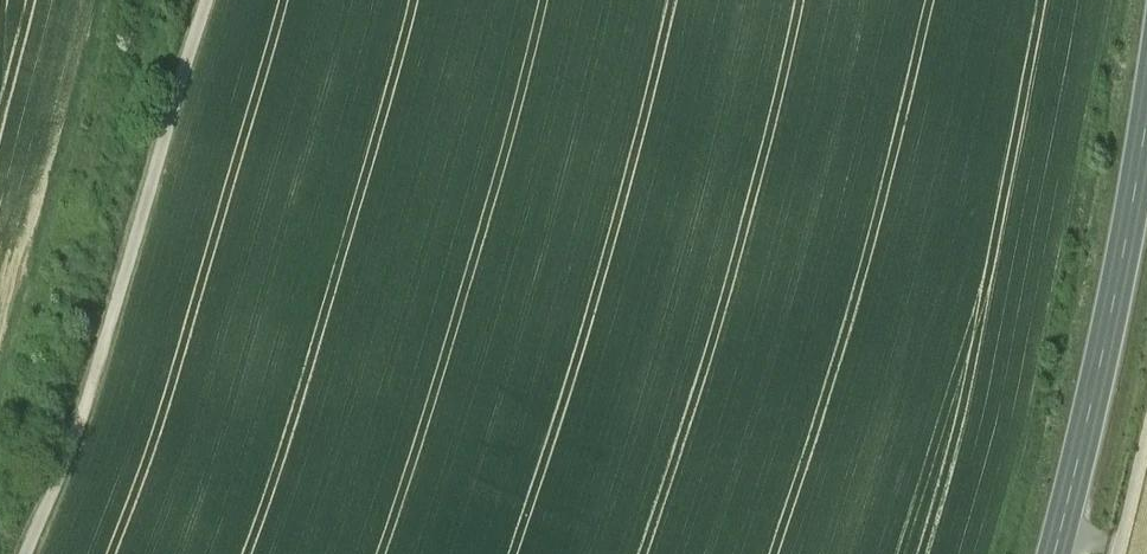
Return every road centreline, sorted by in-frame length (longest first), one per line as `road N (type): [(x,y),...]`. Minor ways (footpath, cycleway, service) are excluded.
road 1 (track): [(204,0),(88,389),(22,553)]
road 2 (track): [(111,0),(0,411)]
road 3 (primary): [(1056,553),(1132,240),(1146,140)]
road 4 (track): [(1146,424),(1117,553)]

